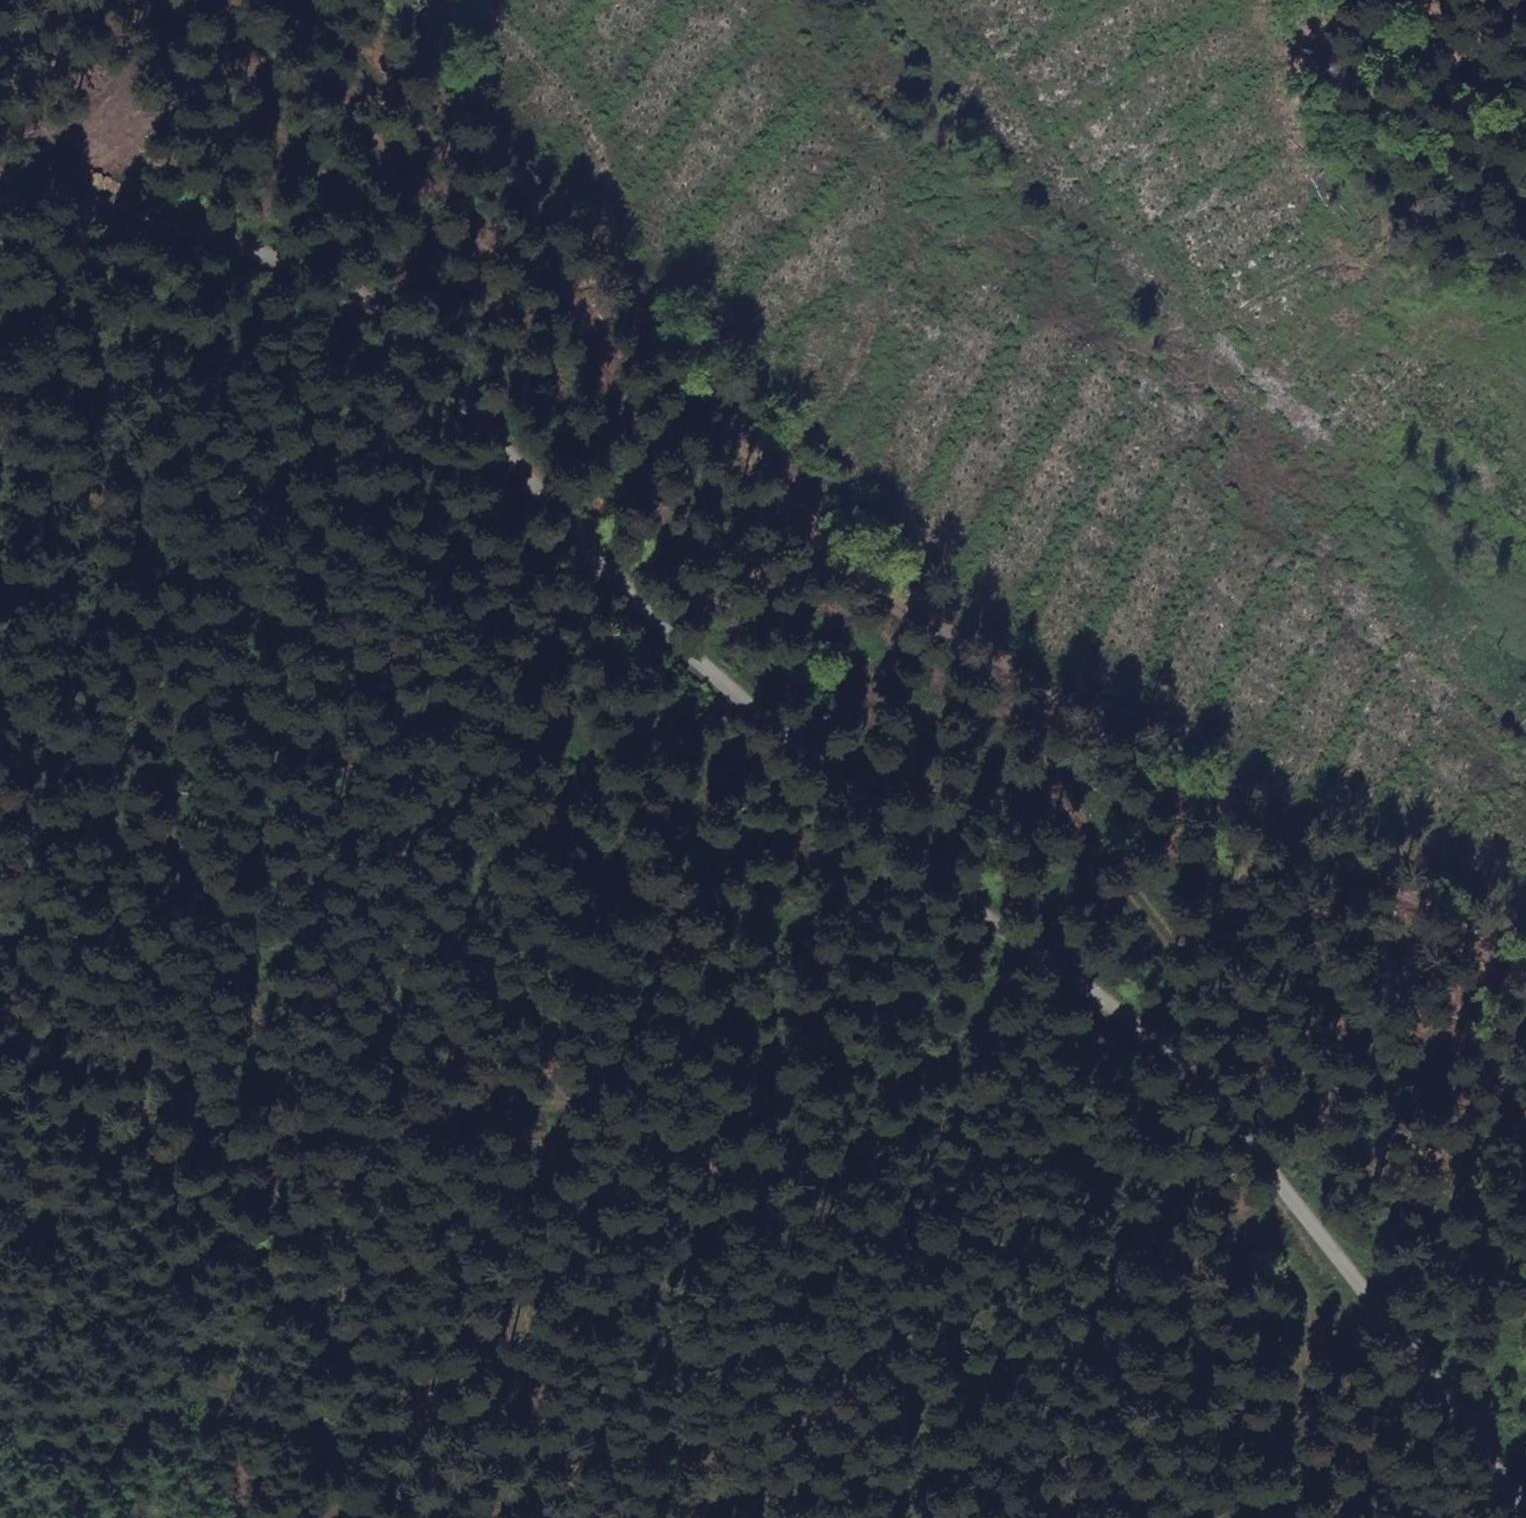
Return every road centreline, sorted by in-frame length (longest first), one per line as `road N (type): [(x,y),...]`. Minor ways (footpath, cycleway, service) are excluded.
road 1 (unclassified): [(1511,1517),(1460,1424),(1314,1221),(1184,1074),(946,901),(668,634),(433,365),(367,319),(159,215),(0,168)]
road 2 (track): [(402,0),(767,481),(934,637),(1249,826),(1462,918),(1525,974)]

